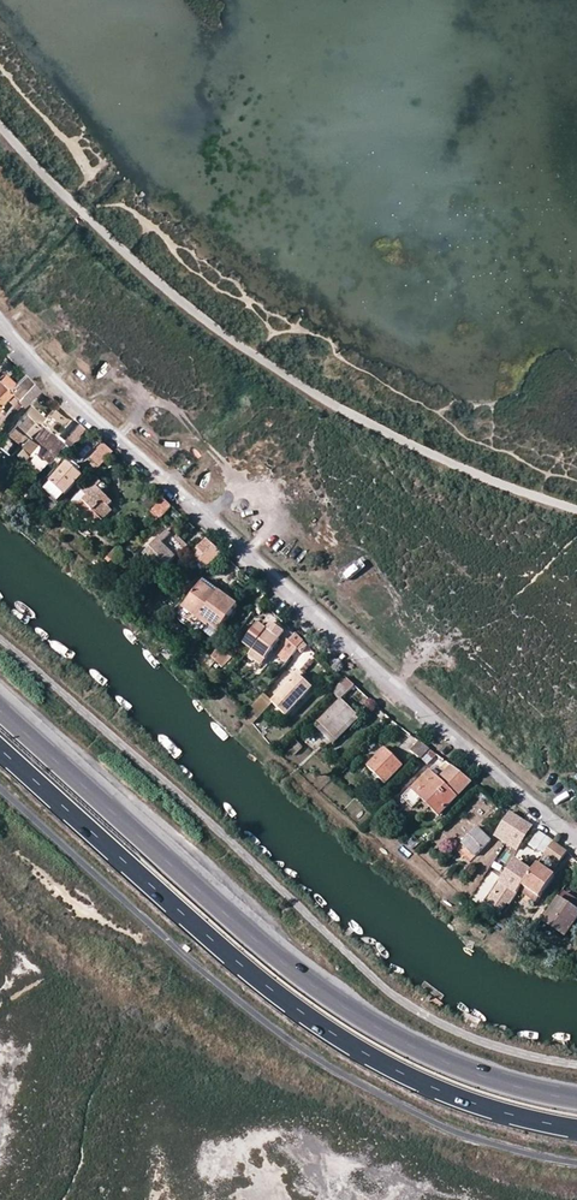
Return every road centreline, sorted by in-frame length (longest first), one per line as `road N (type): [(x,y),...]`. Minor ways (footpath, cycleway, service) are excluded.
road 1 (residential): [(576,841),(33,367),(0,321)]
road 2 (primary): [(576,1100),(467,1070),(348,1011),(270,952),(0,711)]
road 3 (primary): [(0,754),(251,975),(370,1059),(500,1113),(576,1131)]

